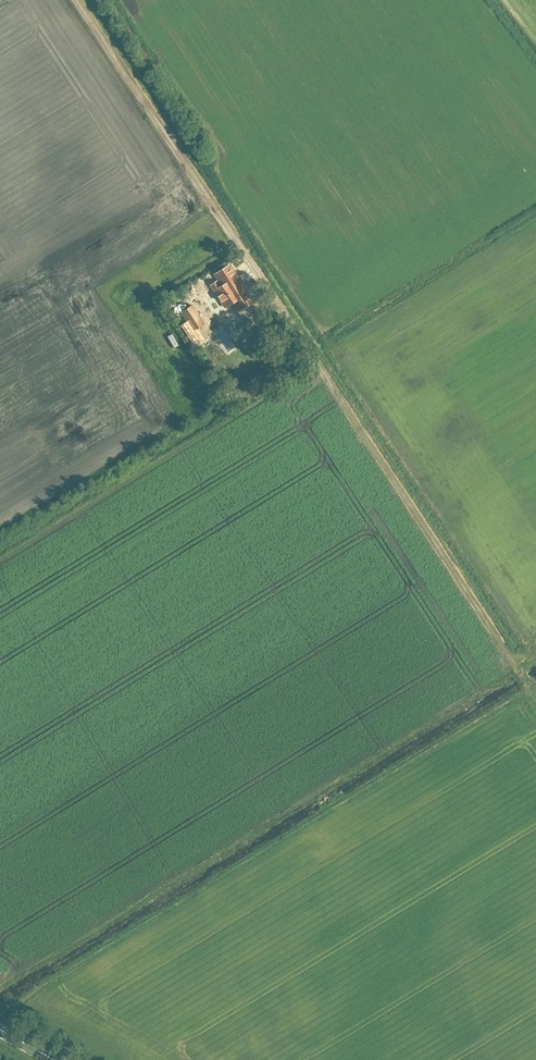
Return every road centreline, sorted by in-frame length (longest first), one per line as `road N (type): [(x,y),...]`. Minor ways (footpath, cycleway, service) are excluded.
road 1 (track): [(0,1013),(528,690),(75,0)]

